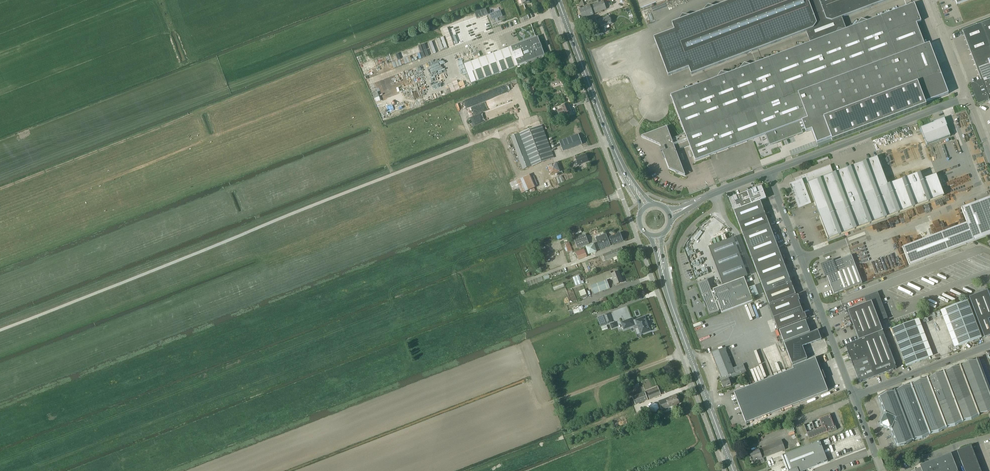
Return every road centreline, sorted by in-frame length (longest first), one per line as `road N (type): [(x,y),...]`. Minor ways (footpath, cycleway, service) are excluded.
road 1 (track): [(0,330),(487,137),(505,137)]
road 2 (unclassified): [(602,143),(724,470)]
road 3 (unclassified): [(769,174),(968,98)]
road 4 (primary): [(734,470),(664,278)]
road 5 (unclassified): [(549,0),(602,143)]
road 6 (primary): [(611,140),(558,0)]
road 7 (unclassified): [(854,397),(802,259)]
road 8 (unclassified): [(854,397),(989,345)]

